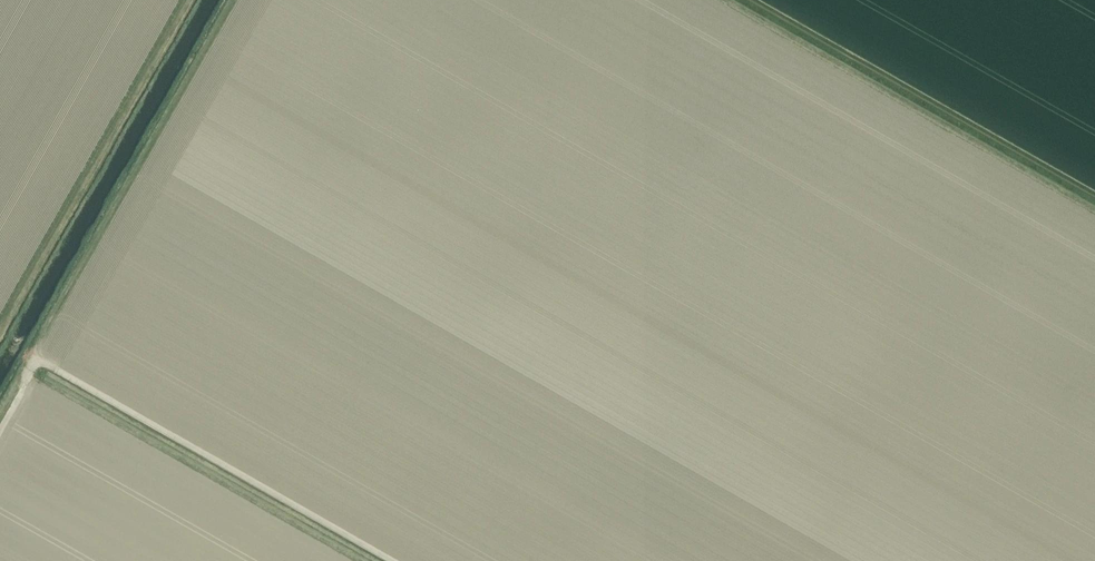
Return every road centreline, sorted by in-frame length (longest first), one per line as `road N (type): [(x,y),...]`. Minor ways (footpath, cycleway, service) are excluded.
road 1 (track): [(0,410),(26,365),(41,362),(398,560)]

